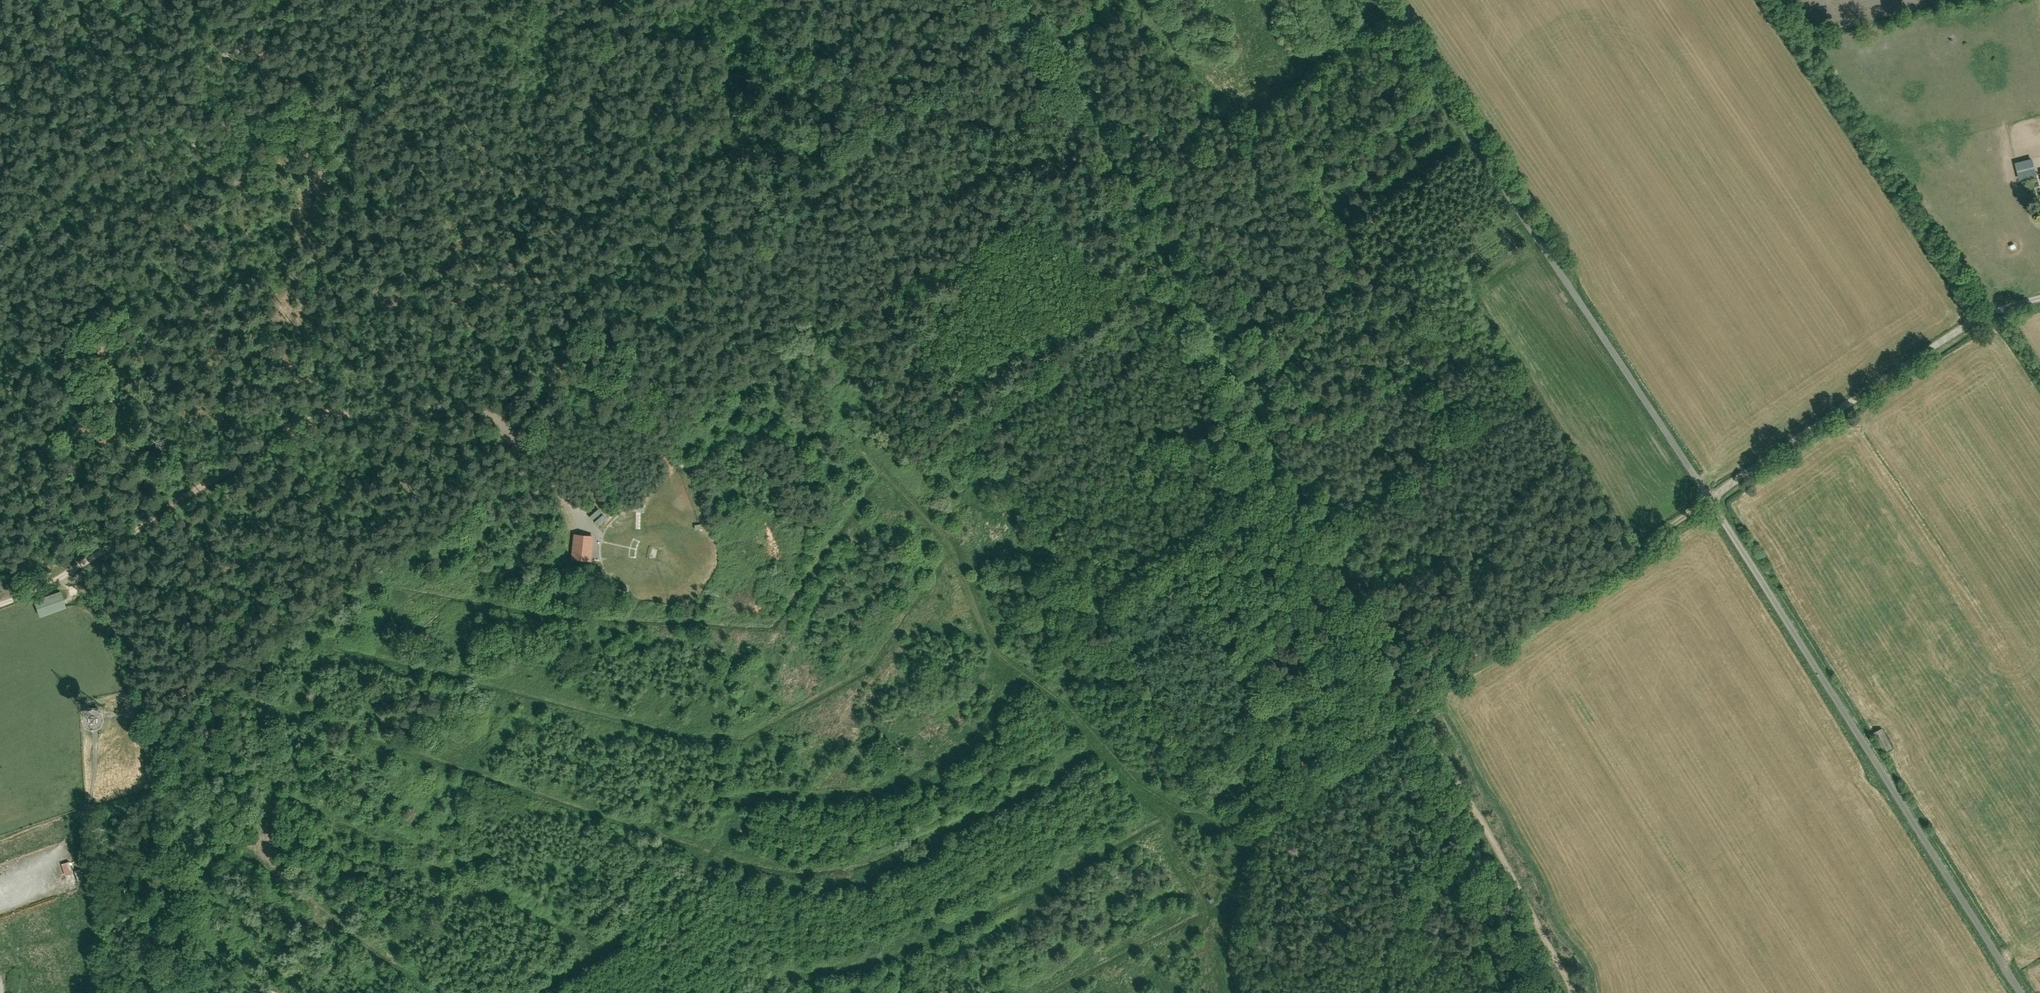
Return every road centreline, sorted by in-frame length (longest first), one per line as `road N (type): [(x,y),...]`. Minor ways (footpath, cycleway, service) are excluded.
road 1 (track): [(599,535),(487,403),(384,417),(322,413),(276,435),(215,483),(57,581),(0,607)]
road 2 (track): [(1713,498),(1373,0)]
road 3 (unclassified): [(2024,992),(1713,498)]
road 4 (track): [(1713,498),(1980,315)]

